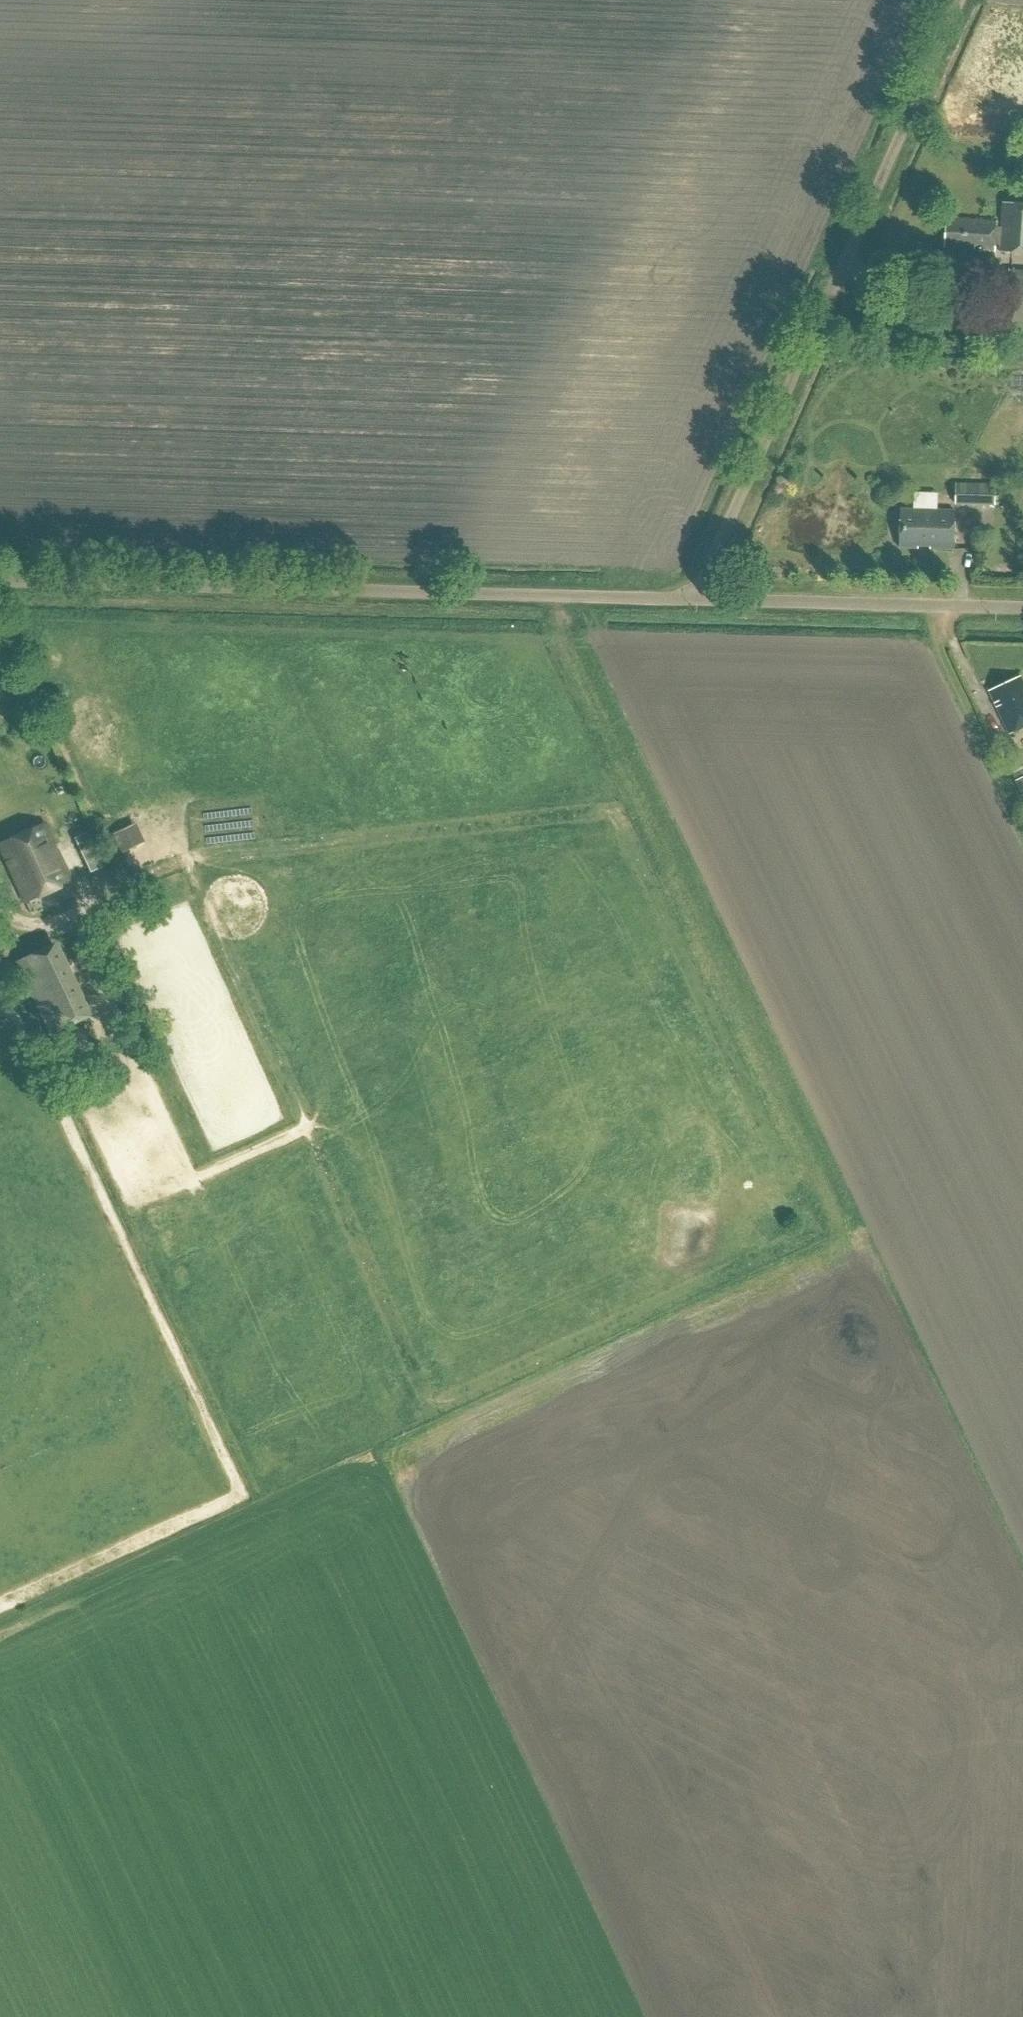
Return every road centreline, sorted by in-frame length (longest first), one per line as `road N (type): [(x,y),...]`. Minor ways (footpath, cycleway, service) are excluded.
road 1 (unclassified): [(693,597),(0,579)]
road 2 (unclassified): [(693,597),(956,0)]
road 3 (unclassified): [(1022,606),(693,597)]

